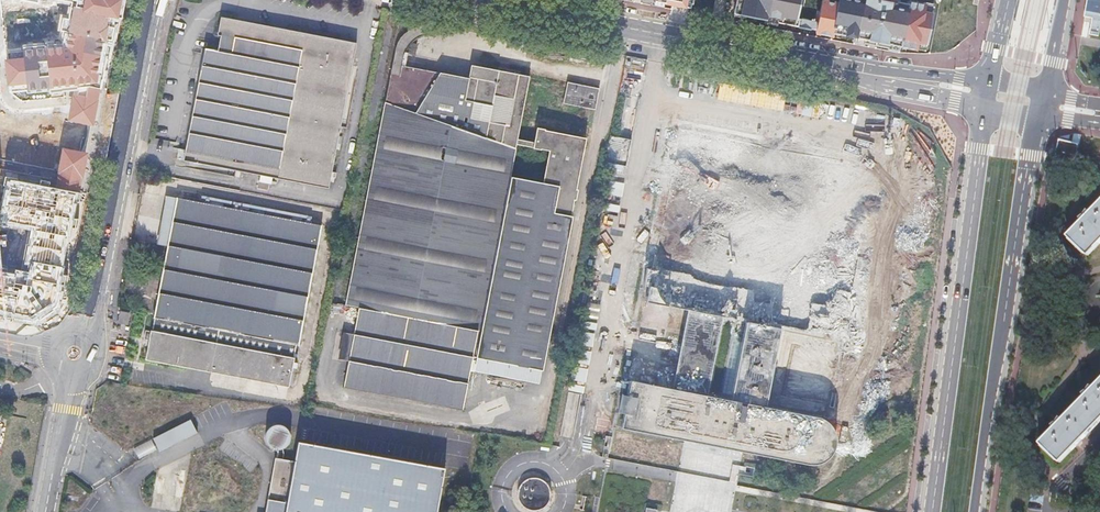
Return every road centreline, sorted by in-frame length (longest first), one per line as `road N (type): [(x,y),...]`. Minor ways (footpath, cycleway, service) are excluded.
road 1 (unknown): [(555,466),(590,406),(656,34)]
road 2 (secondary): [(481,0),(908,80)]
road 3 (primary): [(982,111),(933,511)]
road 4 (primary): [(974,511),(1041,118)]
road 5 (secondary): [(147,15),(77,340)]
road 6 (secondary): [(71,368),(48,511)]

